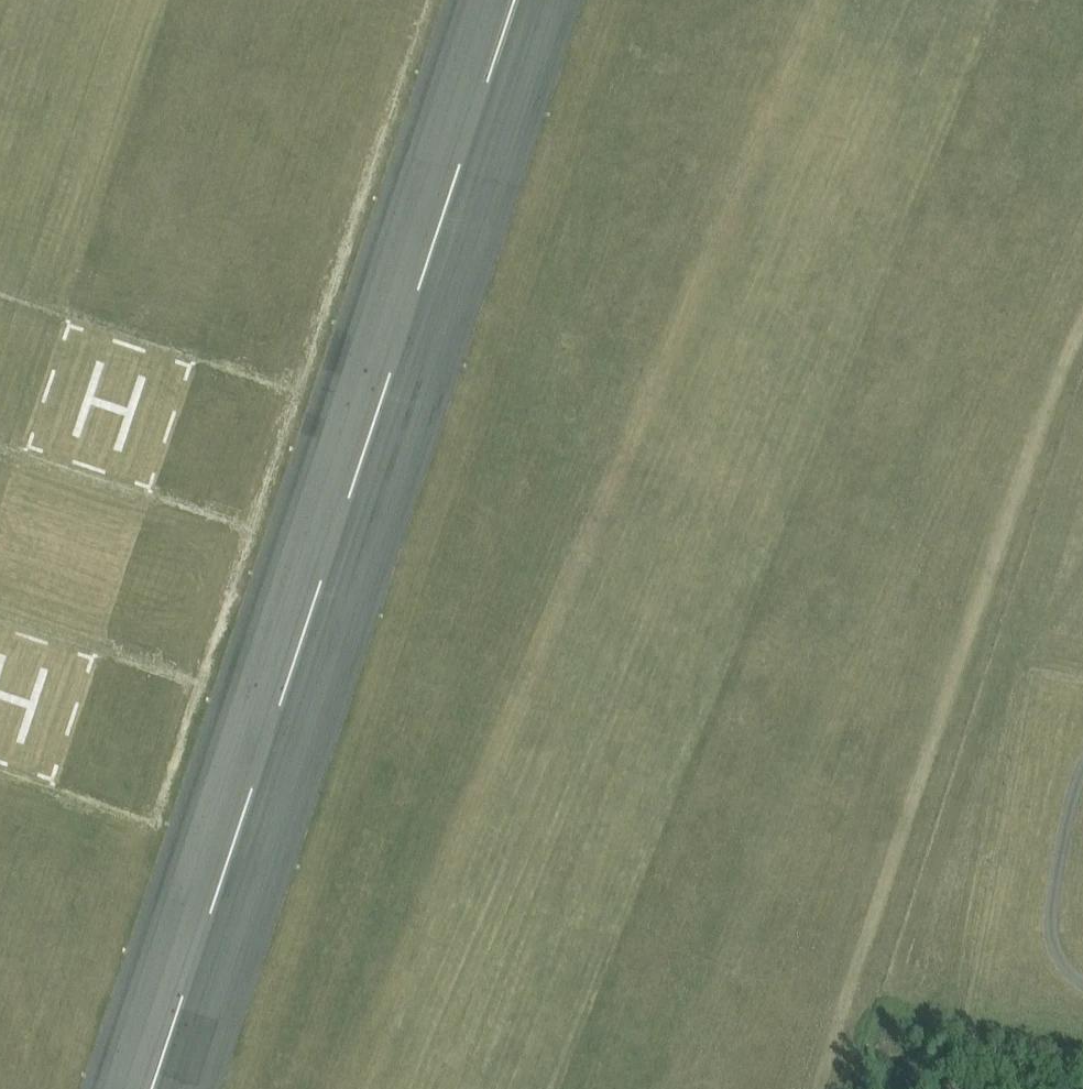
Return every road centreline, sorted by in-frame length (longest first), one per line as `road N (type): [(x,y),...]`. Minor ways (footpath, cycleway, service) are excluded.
road 1 (unclassified): [(1082,983),(1062,957),(1052,899),(1082,773)]

